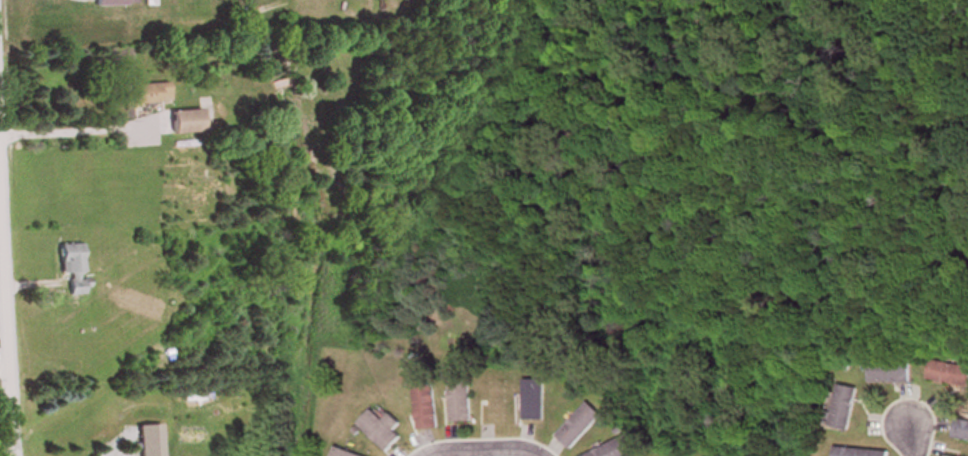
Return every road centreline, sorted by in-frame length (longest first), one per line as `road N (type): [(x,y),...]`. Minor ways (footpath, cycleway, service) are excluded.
road 1 (residential): [(7,455),(0,299)]
road 2 (residential): [(418,455),(461,448),(536,455)]

